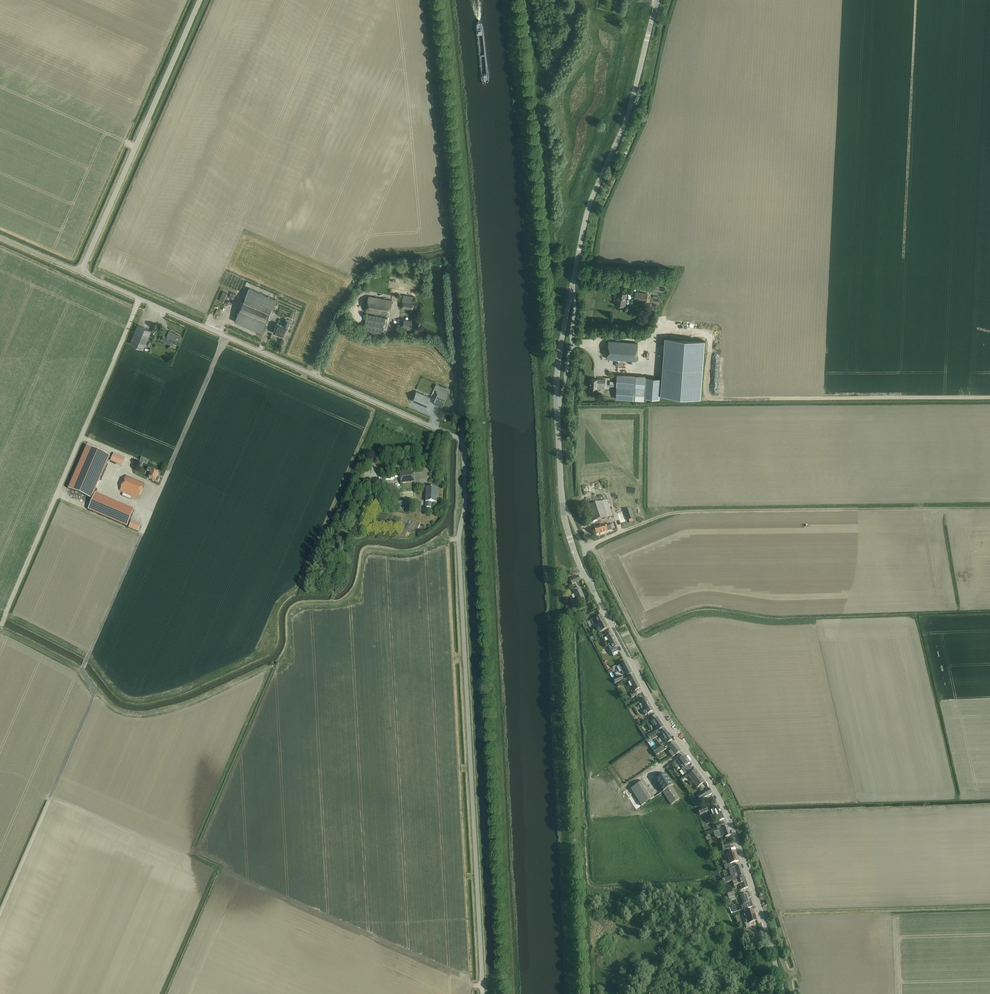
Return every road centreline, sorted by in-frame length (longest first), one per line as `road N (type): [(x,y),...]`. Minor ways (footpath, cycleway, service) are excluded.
road 1 (unclassified): [(483,993),(461,444),(80,273)]
road 2 (track): [(0,912),(94,697),(82,669),(224,338)]
road 3 (unclassified): [(769,939),(717,794),(660,716),(592,588)]
road 4 (track): [(509,0),(545,362),(557,384)]
road 5 (unclassified): [(572,296),(590,205),(630,110),(658,0)]
road 6 (unclassified): [(80,273),(199,0)]

